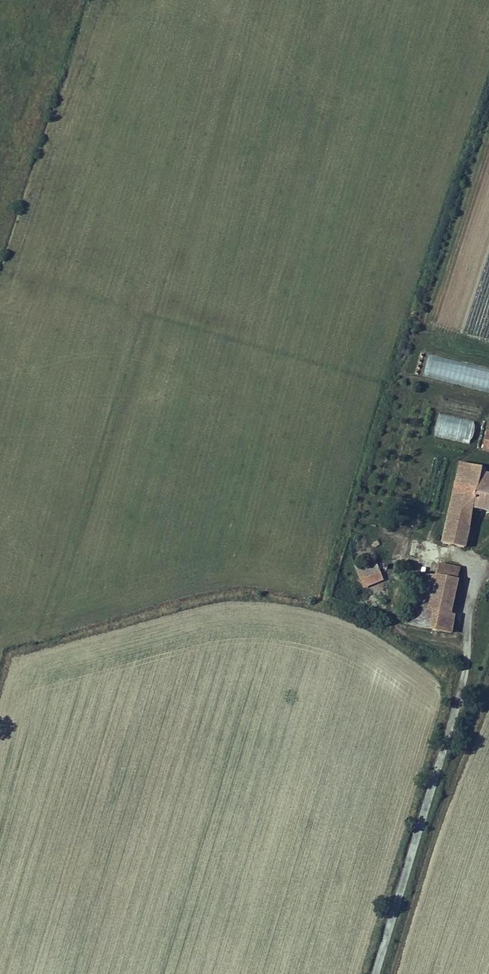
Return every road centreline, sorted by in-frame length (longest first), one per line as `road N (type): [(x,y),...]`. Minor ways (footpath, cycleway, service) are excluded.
road 1 (track): [(488,112),(367,489),(370,512),(387,525),(420,548),(469,560)]
road 2 (track): [(375,973),(466,667),(469,560)]

